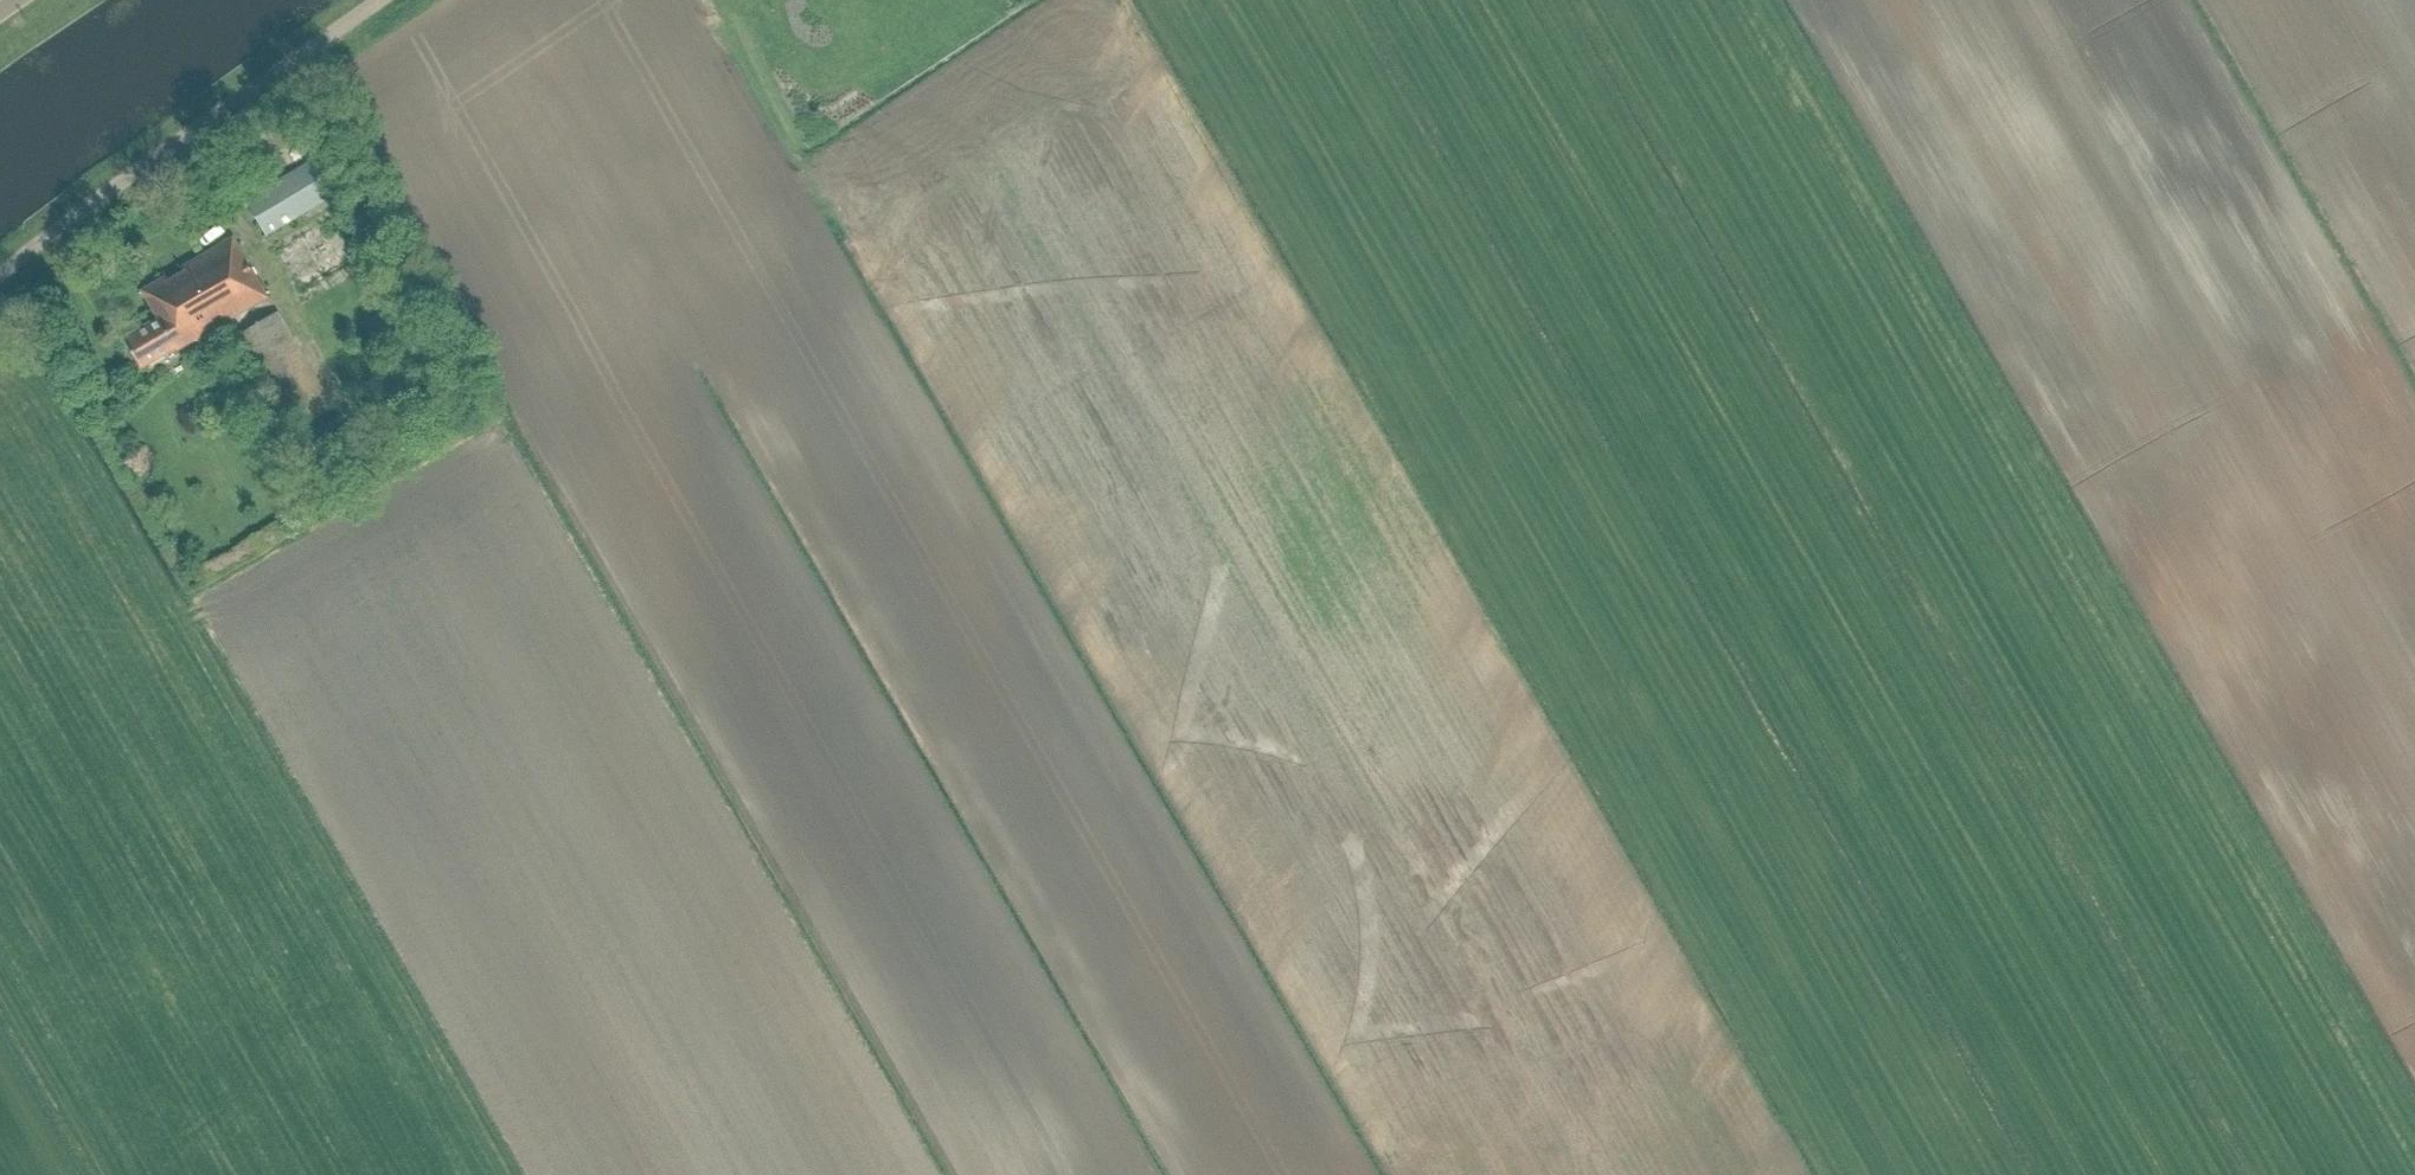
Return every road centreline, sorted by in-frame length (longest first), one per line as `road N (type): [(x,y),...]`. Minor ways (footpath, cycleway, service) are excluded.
road 1 (unclassified): [(0,274),(378,0)]

